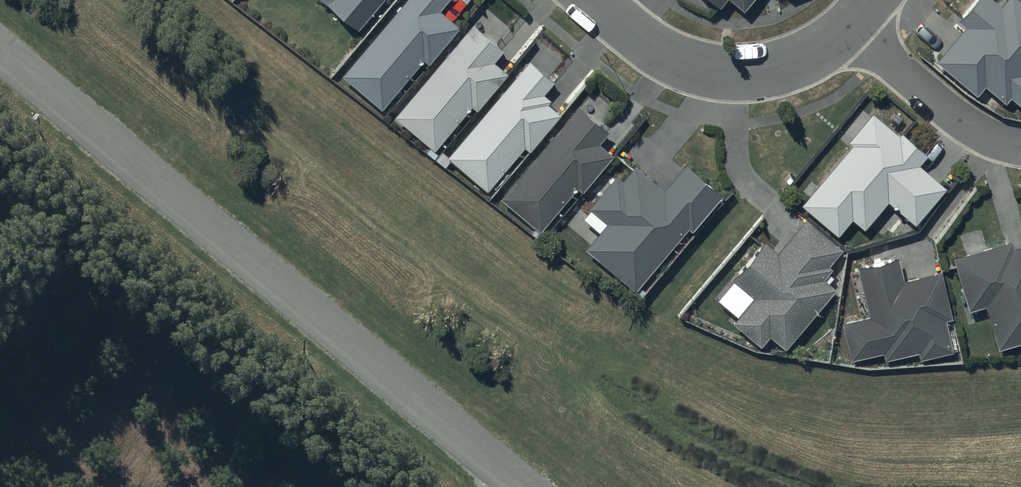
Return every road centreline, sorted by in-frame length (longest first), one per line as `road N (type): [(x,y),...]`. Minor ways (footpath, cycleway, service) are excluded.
road 1 (unclassified): [(0,54),(521,486)]
road 2 (residential): [(595,0),(660,53),(712,70),(778,66),(848,28)]
road 3 (residential): [(1020,146),(965,122),(848,28)]

